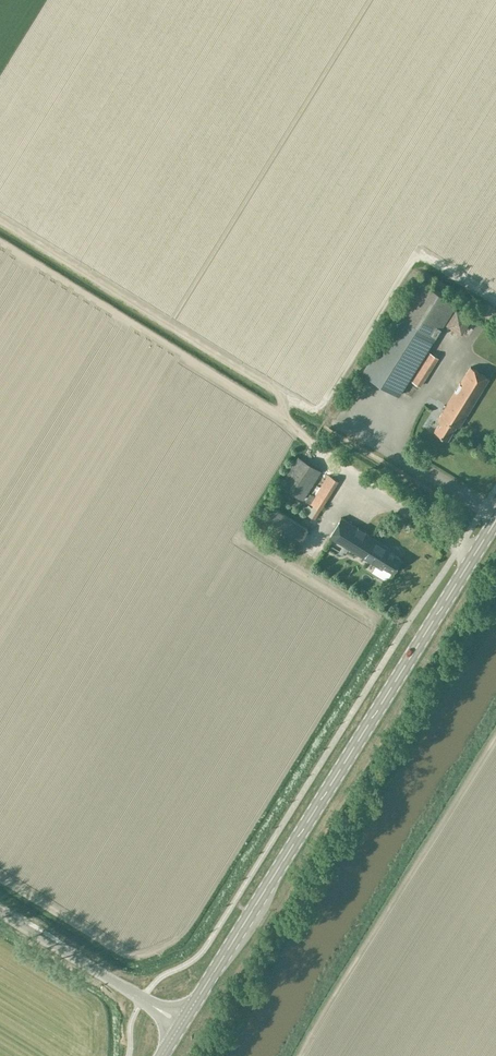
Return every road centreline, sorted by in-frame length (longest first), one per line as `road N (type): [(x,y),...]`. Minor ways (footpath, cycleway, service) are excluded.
road 1 (secondary): [(185,1017),(495,519)]
road 2 (track): [(0,220),(309,409)]
road 3 (unclassified): [(152,1006),(0,912)]

